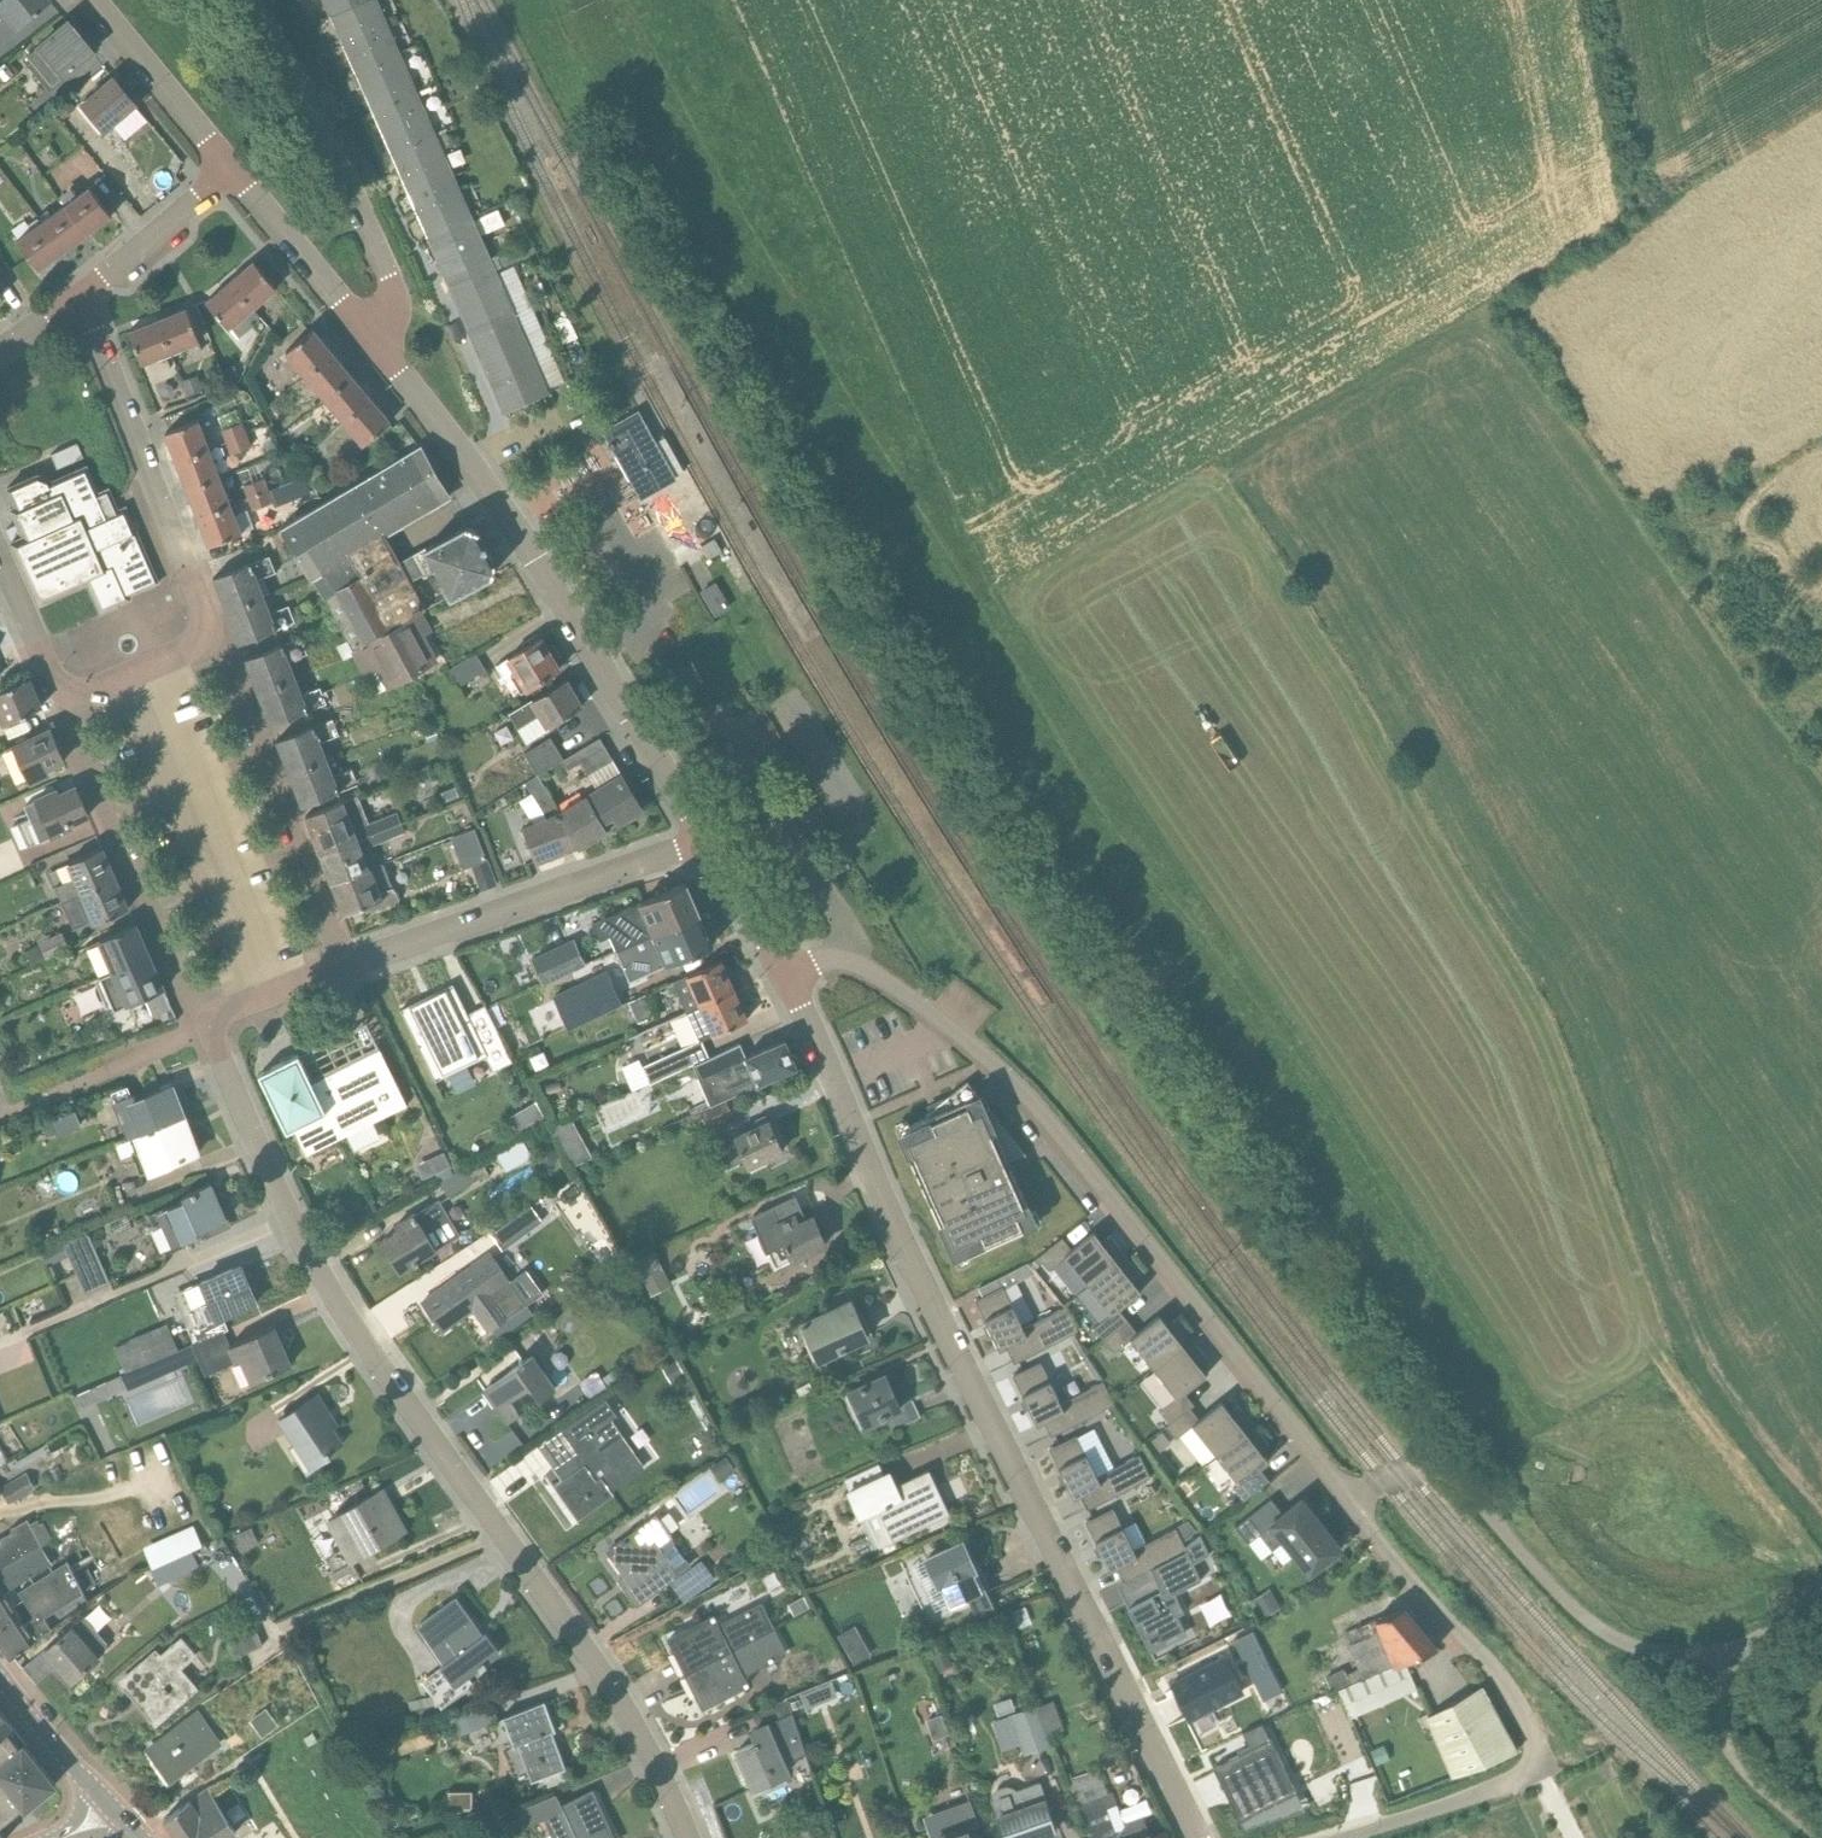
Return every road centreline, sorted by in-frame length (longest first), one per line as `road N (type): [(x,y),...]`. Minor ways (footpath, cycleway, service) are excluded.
road 1 (residential): [(1200,1837),(903,1244),(784,976)]
road 2 (residential): [(689,1837),(597,1667),(320,1275),(209,1032)]
road 3 (unclassified): [(1348,1499),(1019,1088),(923,1007),(854,962),(831,957),(784,976)]
road 4 (residential): [(709,840),(504,512),(375,339)]
road 5 (unclassified): [(1350,1837),(1547,1766),(1500,1677),(1348,1499)]
road 6 (unclassified): [(1348,1499),(1416,1469),(1447,1471),(1596,1628),(1646,1651),(1722,1654)]
road 7 (residential): [(347,966),(709,840)]
road 8 (unclassified): [(375,339),(394,313),(389,275),(254,0)]
road 9 (residential): [(216,633),(83,296)]
road 10 (residential): [(347,966),(216,633)]
road 11 (residential): [(167,944),(61,702)]
road 12 (residential): [(375,339),(229,166)]
road 13 (unclassified): [(1821,1837),(1731,1752),(1719,1714),(1722,1654)]
road 14 (residential): [(229,166),(90,0)]
road 15 (residential): [(83,296),(229,166)]
road 16 (secondary): [(115,1812),(0,1675)]
road 17 (residential): [(216,633),(61,702)]
road 18 (unclassified): [(209,1032),(221,1013),(347,966)]
road 19 (residential): [(784,976),(709,840)]
road 20 (residential): [(61,702),(0,560)]
road 21 (residential): [(87,1083),(209,1032)]

